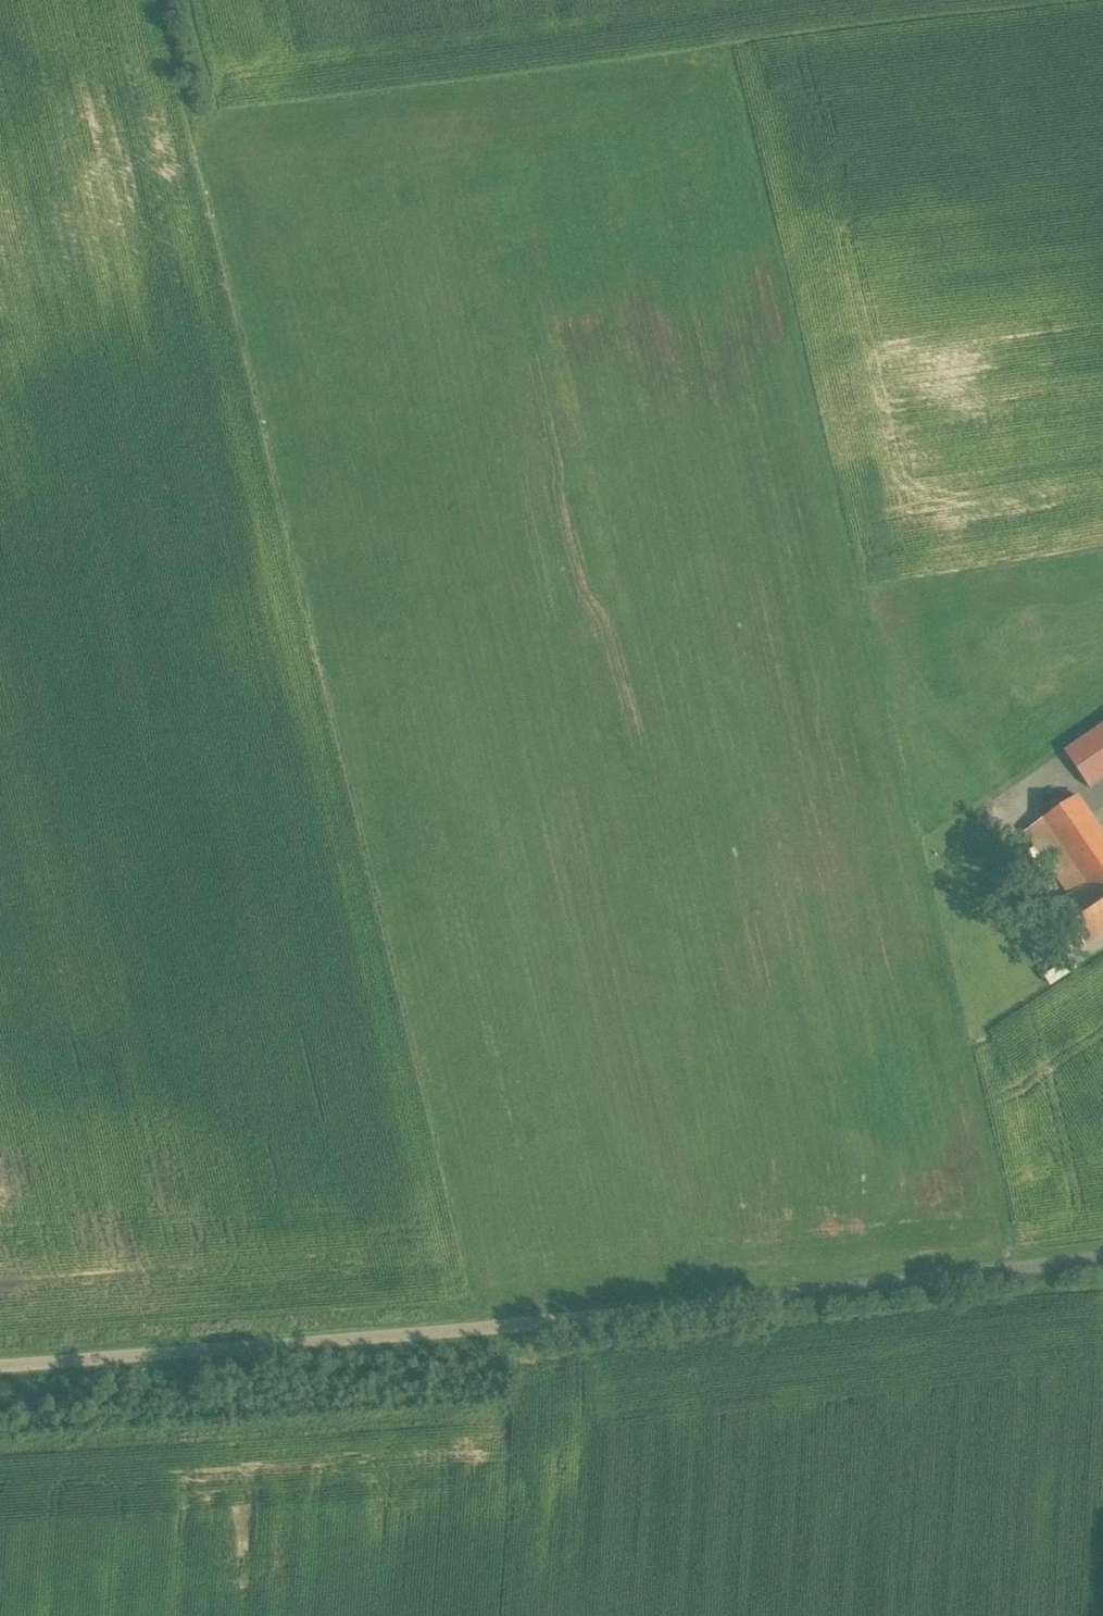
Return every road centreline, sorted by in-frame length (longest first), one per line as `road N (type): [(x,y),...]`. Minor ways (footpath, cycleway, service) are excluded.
road 1 (unclassified): [(1102,1250),(844,1283),(0,1360)]

